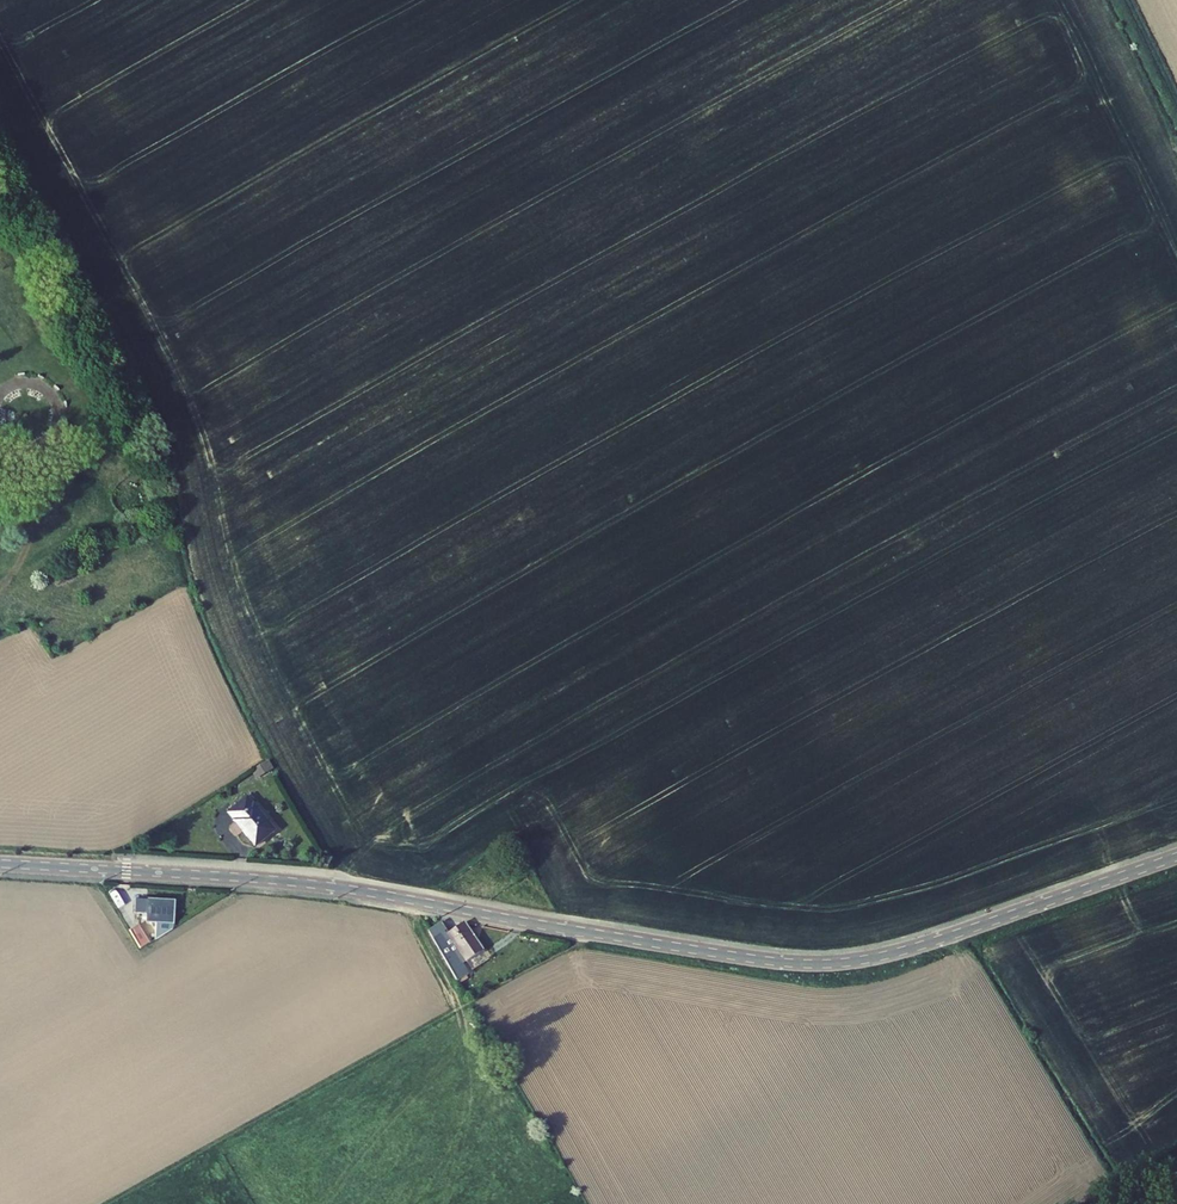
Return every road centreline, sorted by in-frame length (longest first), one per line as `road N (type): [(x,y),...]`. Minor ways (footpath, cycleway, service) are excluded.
road 1 (tertiary): [(0,864),(292,882),(751,958),(825,963),(901,951),(1176,857)]

